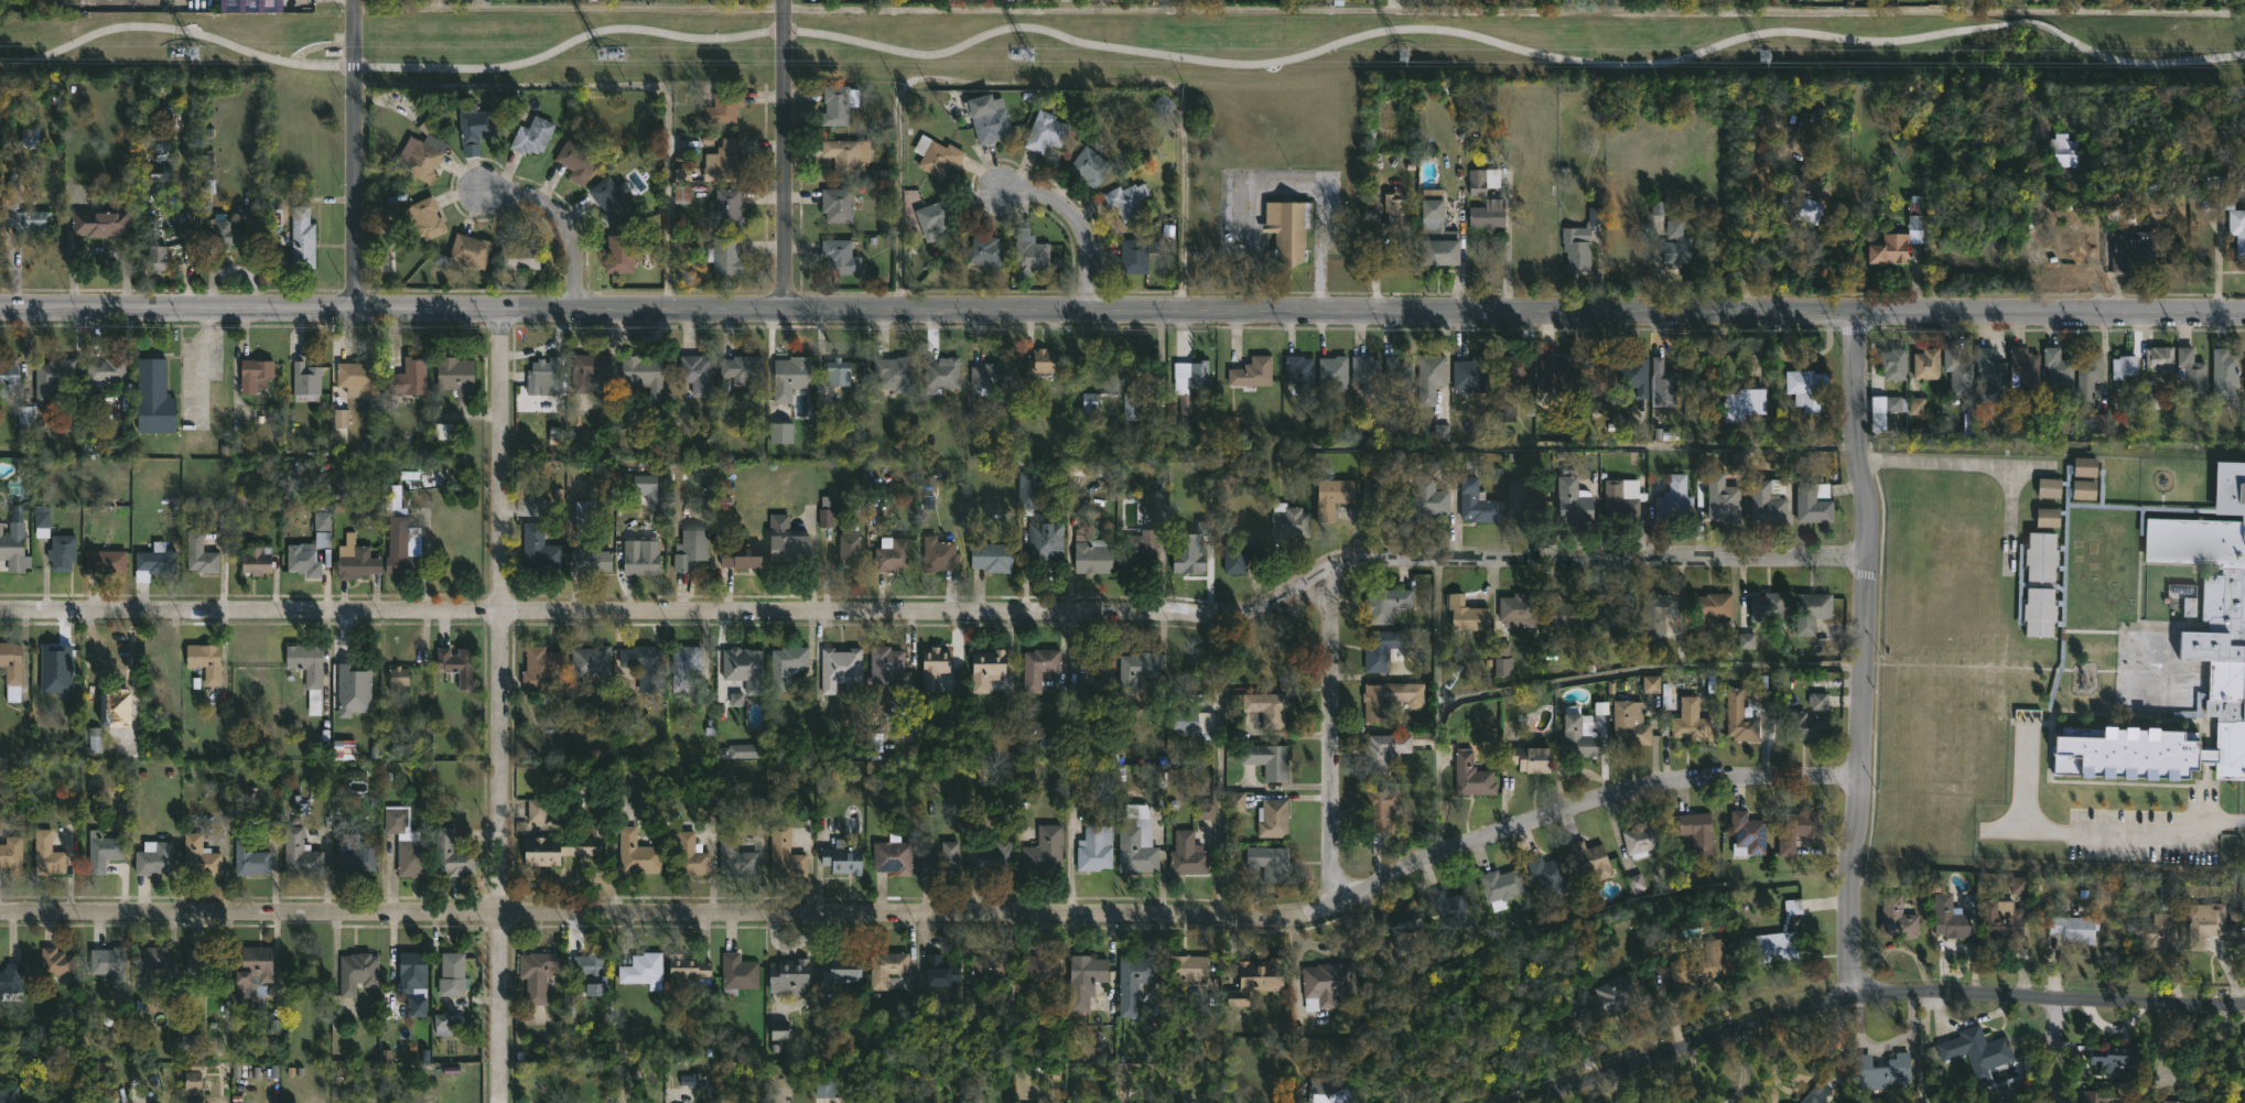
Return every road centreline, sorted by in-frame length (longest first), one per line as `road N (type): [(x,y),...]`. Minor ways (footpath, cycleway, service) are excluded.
road 1 (tertiary): [(2244,311),(0,307)]
road 2 (residential): [(1860,774),(1695,775),(1622,789),(1421,859),(1331,904),(1229,918),(0,910)]
road 3 (residential): [(1868,556),(1379,549),(1250,615),(1227,616),(0,611)]
road 4 (residential): [(500,306),(500,1102)]
road 5 (tertiary): [(2244,1003),(1855,997),(1796,1008),(1516,1102)]
road 6 (residential): [(1857,312),(1853,436),(1866,478),(1868,556),(1847,923),(1855,997)]
road 7 (residential): [(1331,567),(1331,904)]
road 8 (residential): [(784,0),(782,307)]
road 9 (residential): [(354,0),(350,306)]
road 10 (residential): [(578,306),(579,236),(569,218),(531,193),(484,190)]
road 11 (residential): [(1091,309),(1080,218),(1066,204),(999,192)]

